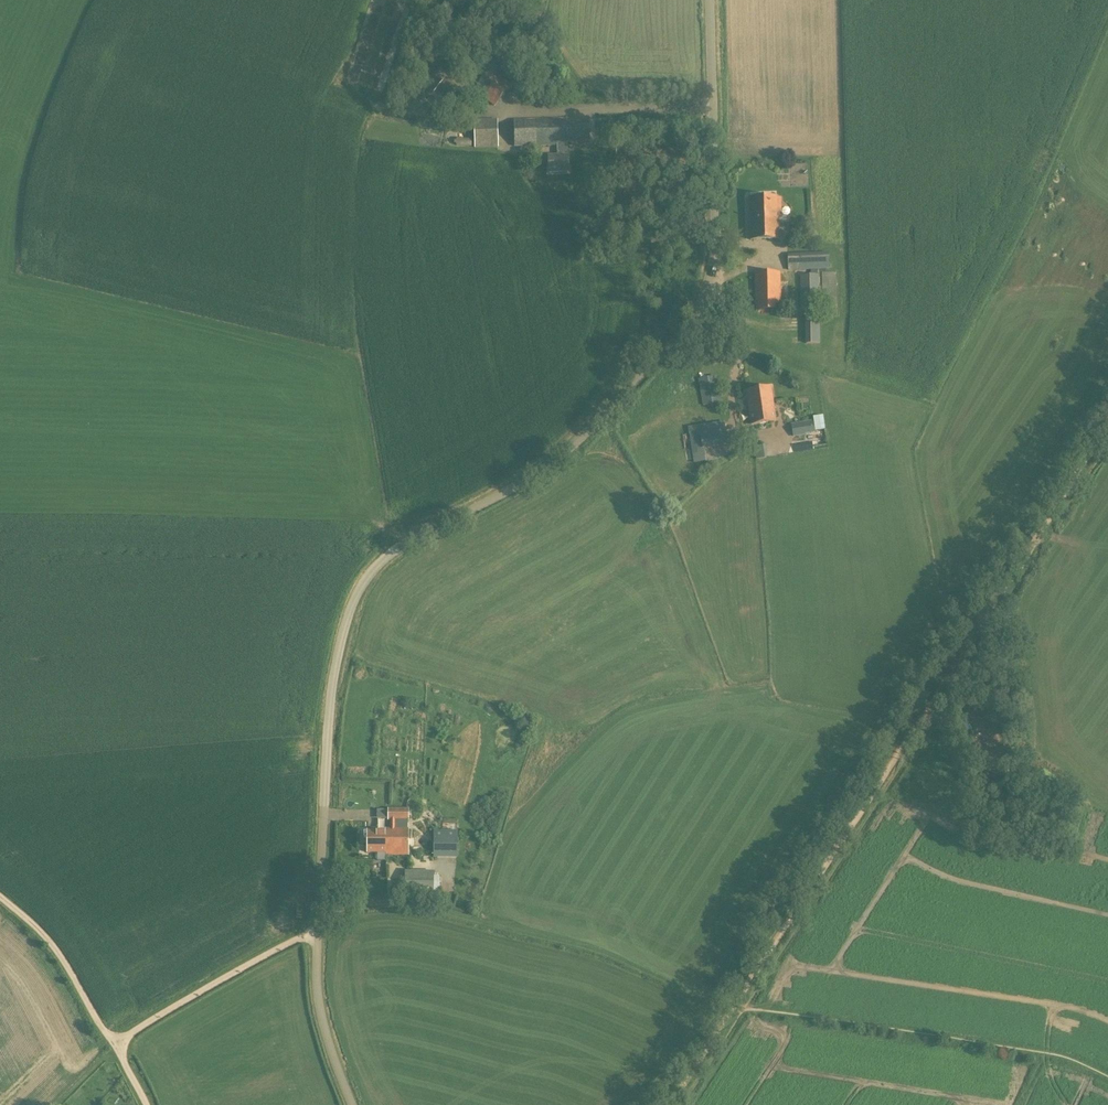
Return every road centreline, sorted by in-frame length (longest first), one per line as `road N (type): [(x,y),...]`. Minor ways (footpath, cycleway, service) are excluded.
road 1 (unclassified): [(352,1104),(317,979),(328,733),(345,632),(362,588),(394,551),(551,464),(692,316),(714,259),(709,0)]
road 2 (track): [(1107,426),(670,1104)]
road 3 (track): [(319,912),(432,908),(584,946),(735,1004)]
road 4 (track): [(318,928),(112,1042)]
road 5 (track): [(117,1051),(52,946),(0,897)]

